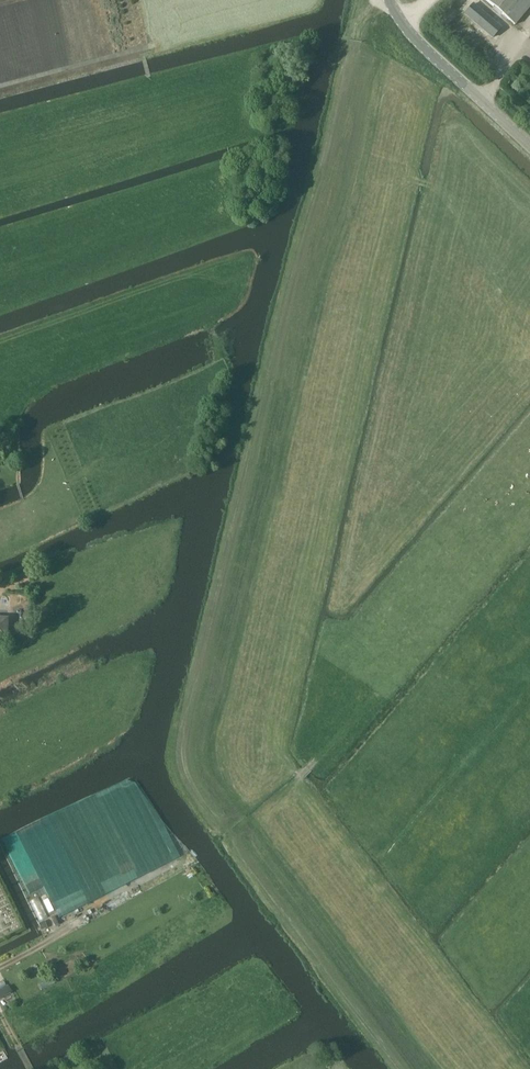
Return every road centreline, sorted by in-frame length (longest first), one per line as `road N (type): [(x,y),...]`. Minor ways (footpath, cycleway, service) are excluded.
road 1 (unclassified): [(529,150),(416,42),(391,0)]

